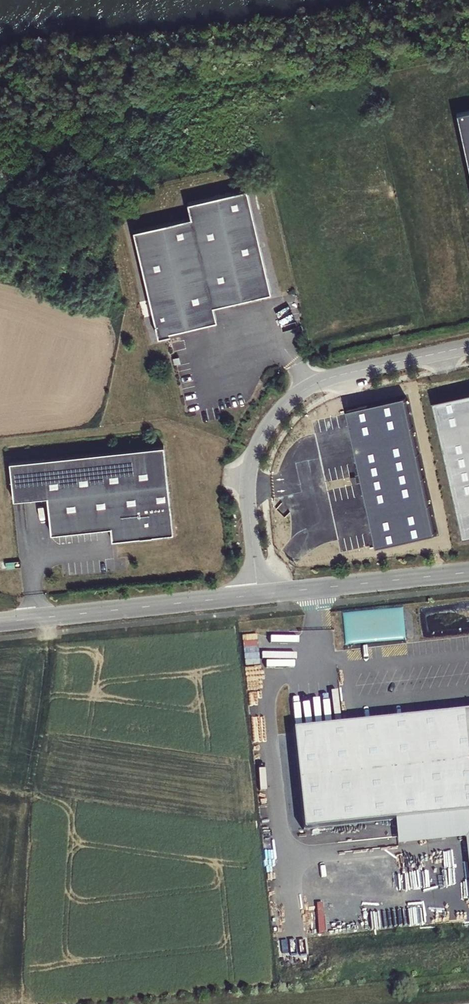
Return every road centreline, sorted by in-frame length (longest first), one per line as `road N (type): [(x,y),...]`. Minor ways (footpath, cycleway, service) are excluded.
road 1 (unclassified): [(468,346),(326,377),(280,405),(260,434),(247,475),(256,597)]
road 2 (unclassified): [(256,597),(0,623)]
road 3 (unclassified): [(468,574),(256,597)]

